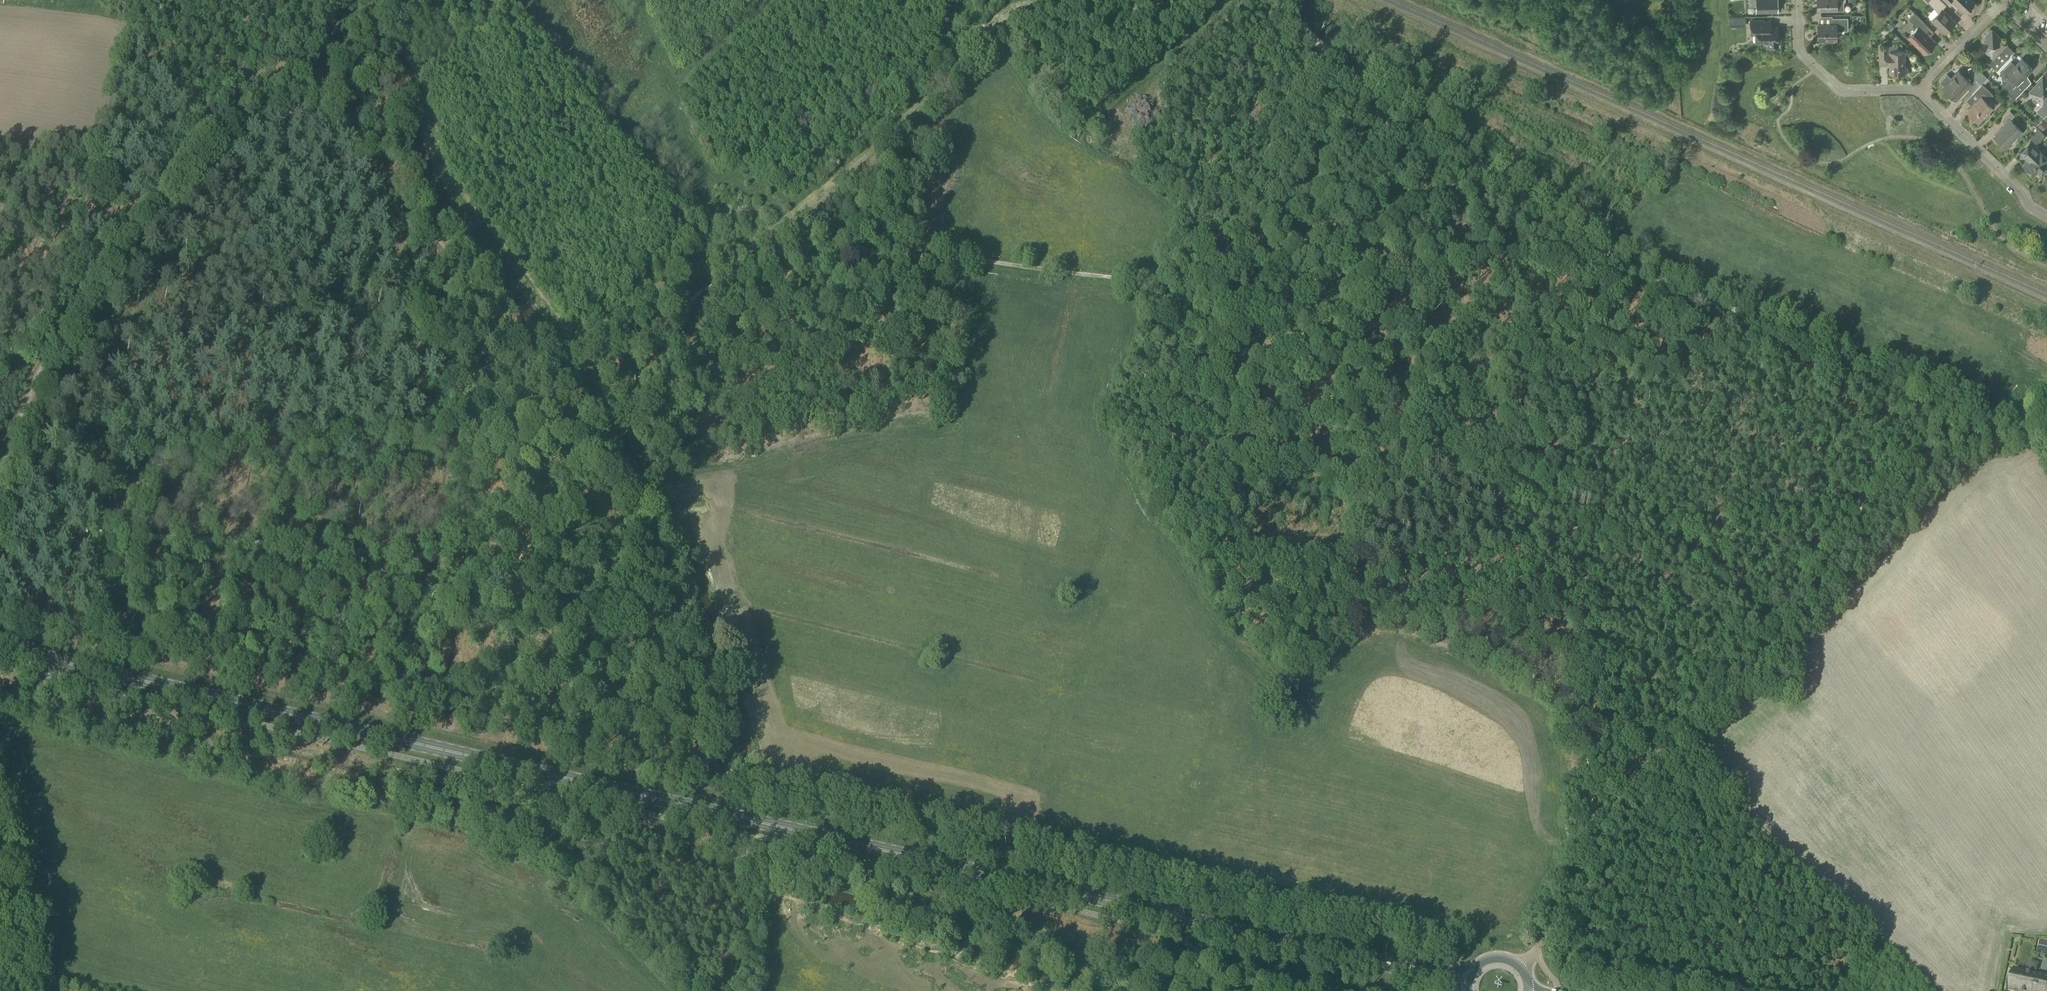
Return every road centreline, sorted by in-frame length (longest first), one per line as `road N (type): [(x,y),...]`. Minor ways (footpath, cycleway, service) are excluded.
road 1 (primary): [(1468,981),(0,648)]
road 2 (track): [(2025,429),(1611,263),(1366,91),(1301,26)]
road 3 (track): [(1852,516),(1784,622),(1734,653),(1690,720),(1647,758),(1591,841),(1538,949)]
road 4 (track): [(2025,429),(1898,468),(1852,516)]
road 5 (track): [(204,150),(83,300)]
road 6 (track): [(83,300),(43,367),(0,467)]
road 7 (residential): [(1919,89),(1836,87),(1800,51),(1797,0)]
road 8 (residential): [(2046,219),(1919,89)]
road 9 (residential): [(1919,89),(2003,3)]

